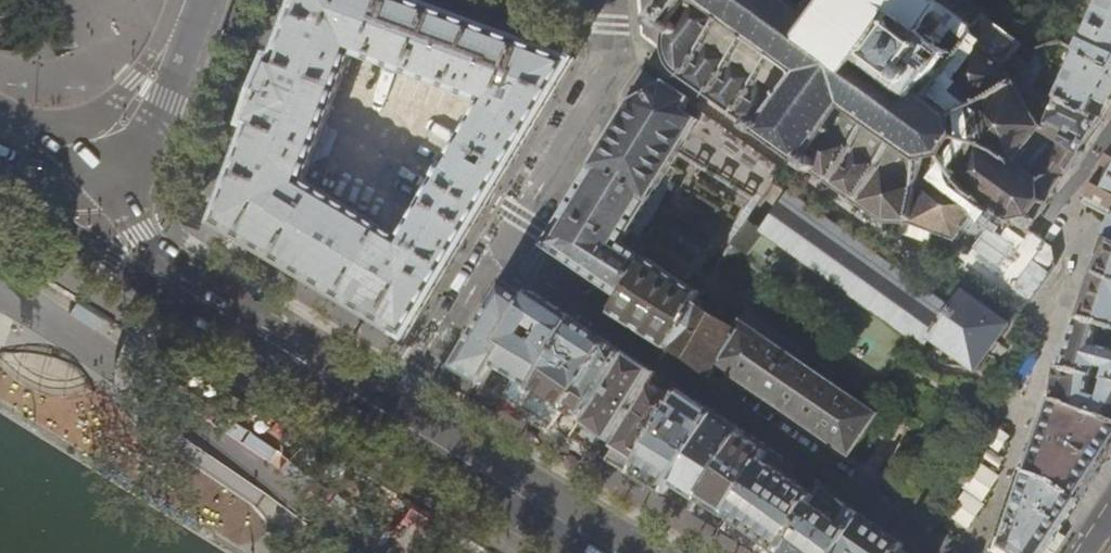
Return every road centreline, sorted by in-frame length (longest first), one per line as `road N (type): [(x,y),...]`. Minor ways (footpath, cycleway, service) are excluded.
road 1 (residential): [(945,552),(501,246)]
road 2 (residential): [(501,246),(611,65),(609,0)]
road 3 (primary): [(391,416),(616,552)]
road 4 (primary): [(199,301),(391,416)]
road 5 (primary): [(12,198),(199,301)]
road 6 (residential): [(391,416),(501,246)]
road 7 (residential): [(125,195),(196,6)]
road 8 (residential): [(196,6),(97,116),(48,132)]
road 9 (primary): [(199,301),(146,241),(125,195)]

